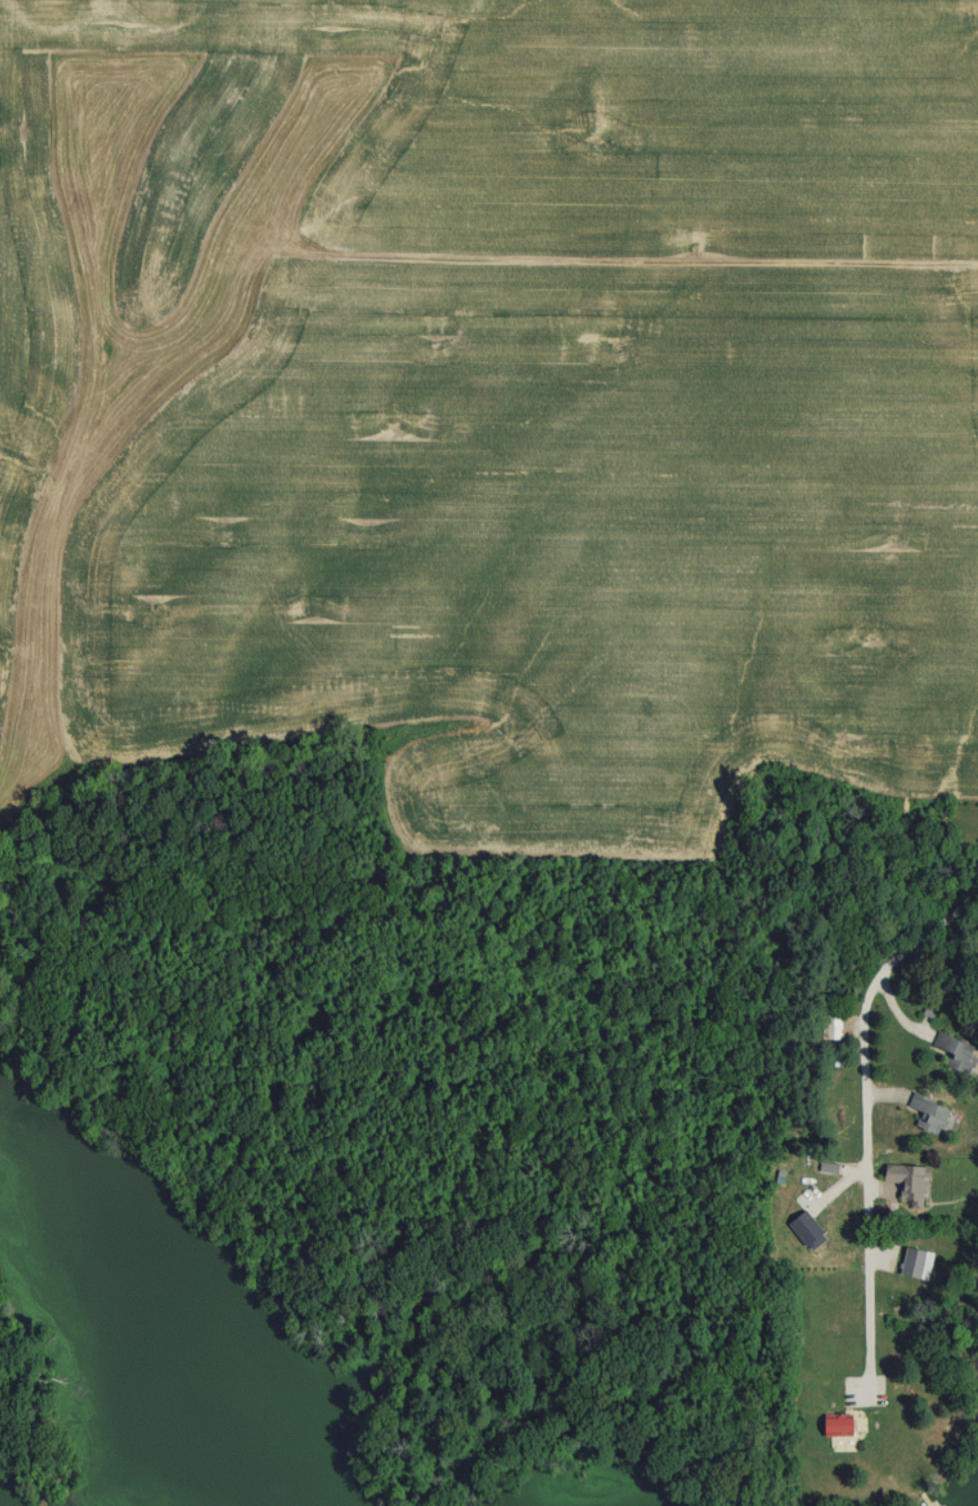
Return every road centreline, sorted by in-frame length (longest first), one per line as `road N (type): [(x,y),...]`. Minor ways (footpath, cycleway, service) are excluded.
road 1 (residential): [(852,1413),(866,1398),(863,1001),(877,975),(914,941),(977,898)]

